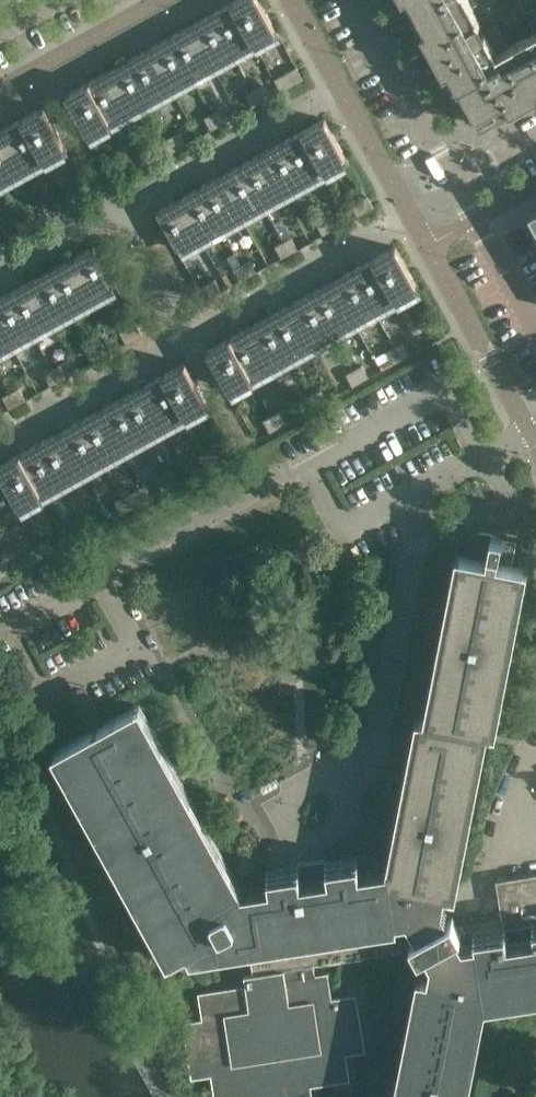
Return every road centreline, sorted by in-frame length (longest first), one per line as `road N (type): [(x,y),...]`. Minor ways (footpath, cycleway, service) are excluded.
road 1 (residential): [(453,179),(352,0)]
road 2 (residential): [(535,329),(453,179)]

